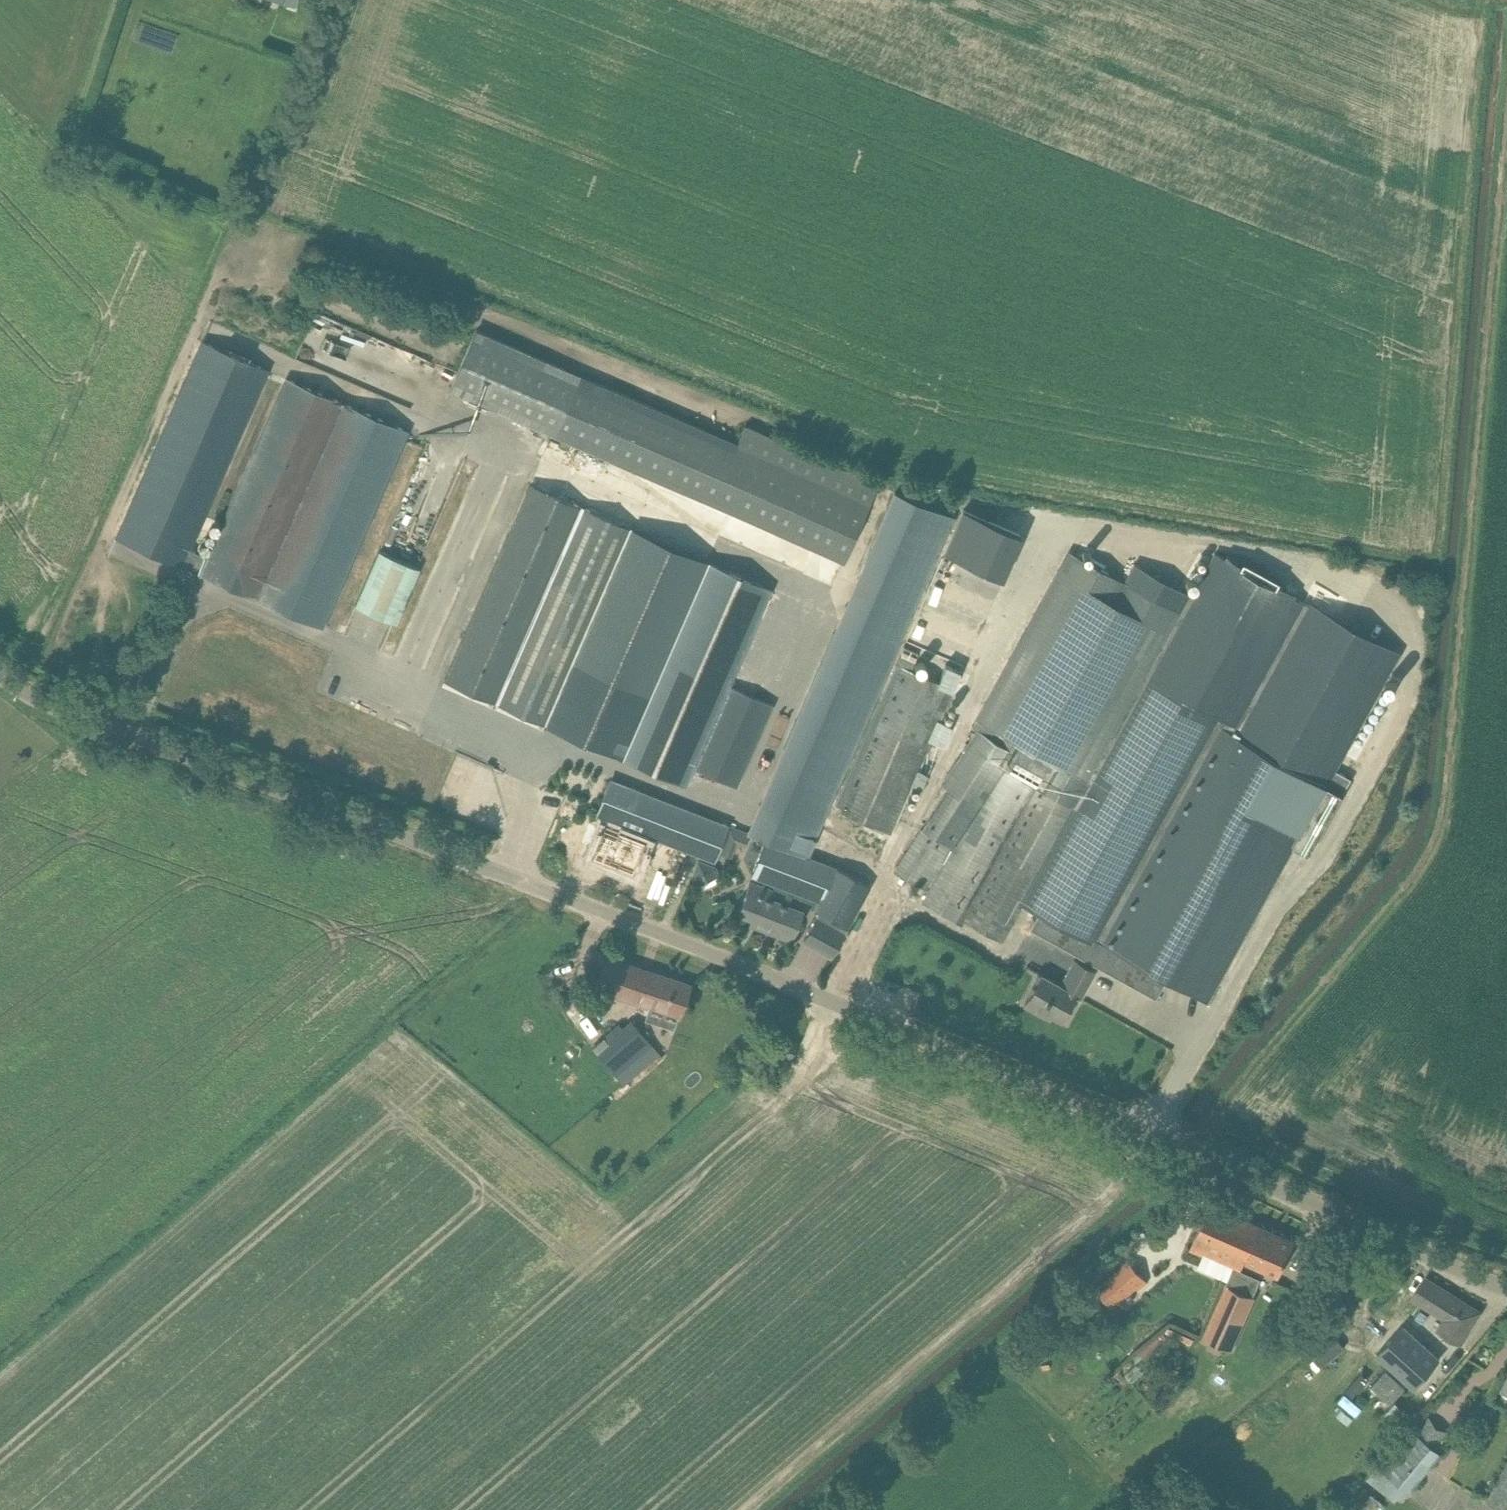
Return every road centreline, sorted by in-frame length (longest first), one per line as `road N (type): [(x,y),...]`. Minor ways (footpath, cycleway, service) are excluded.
road 1 (unclassified): [(1506,1289),(1151,1131),(496,876),(21,679),(0,661)]

